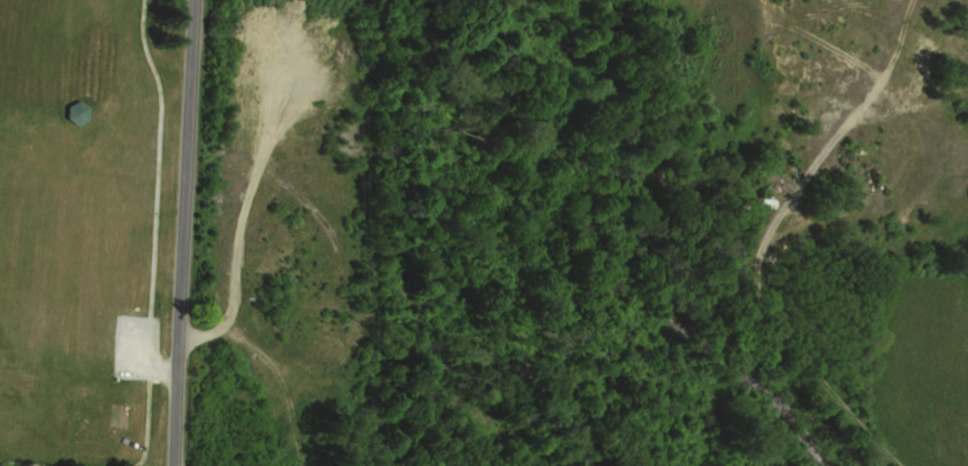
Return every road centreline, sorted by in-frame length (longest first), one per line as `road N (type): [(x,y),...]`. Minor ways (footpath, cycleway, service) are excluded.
road 1 (residential): [(174,465),(197,0)]

